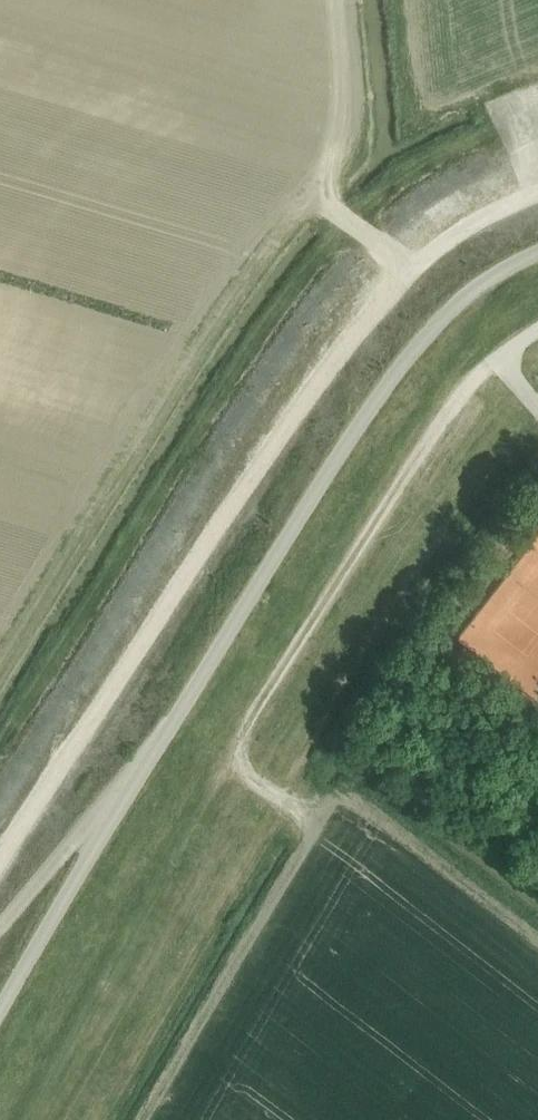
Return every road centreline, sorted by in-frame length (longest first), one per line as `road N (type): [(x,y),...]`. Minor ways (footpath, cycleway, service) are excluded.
road 1 (tertiary): [(0,1011),(376,400),(448,314),(537,253)]
road 2 (track): [(537,193),(463,230),(416,269),(326,203),(352,149),(357,101),(347,0)]
road 3 (track): [(329,603),(232,762),(310,822)]
road 4 (track): [(154,752),(104,793),(0,925)]

